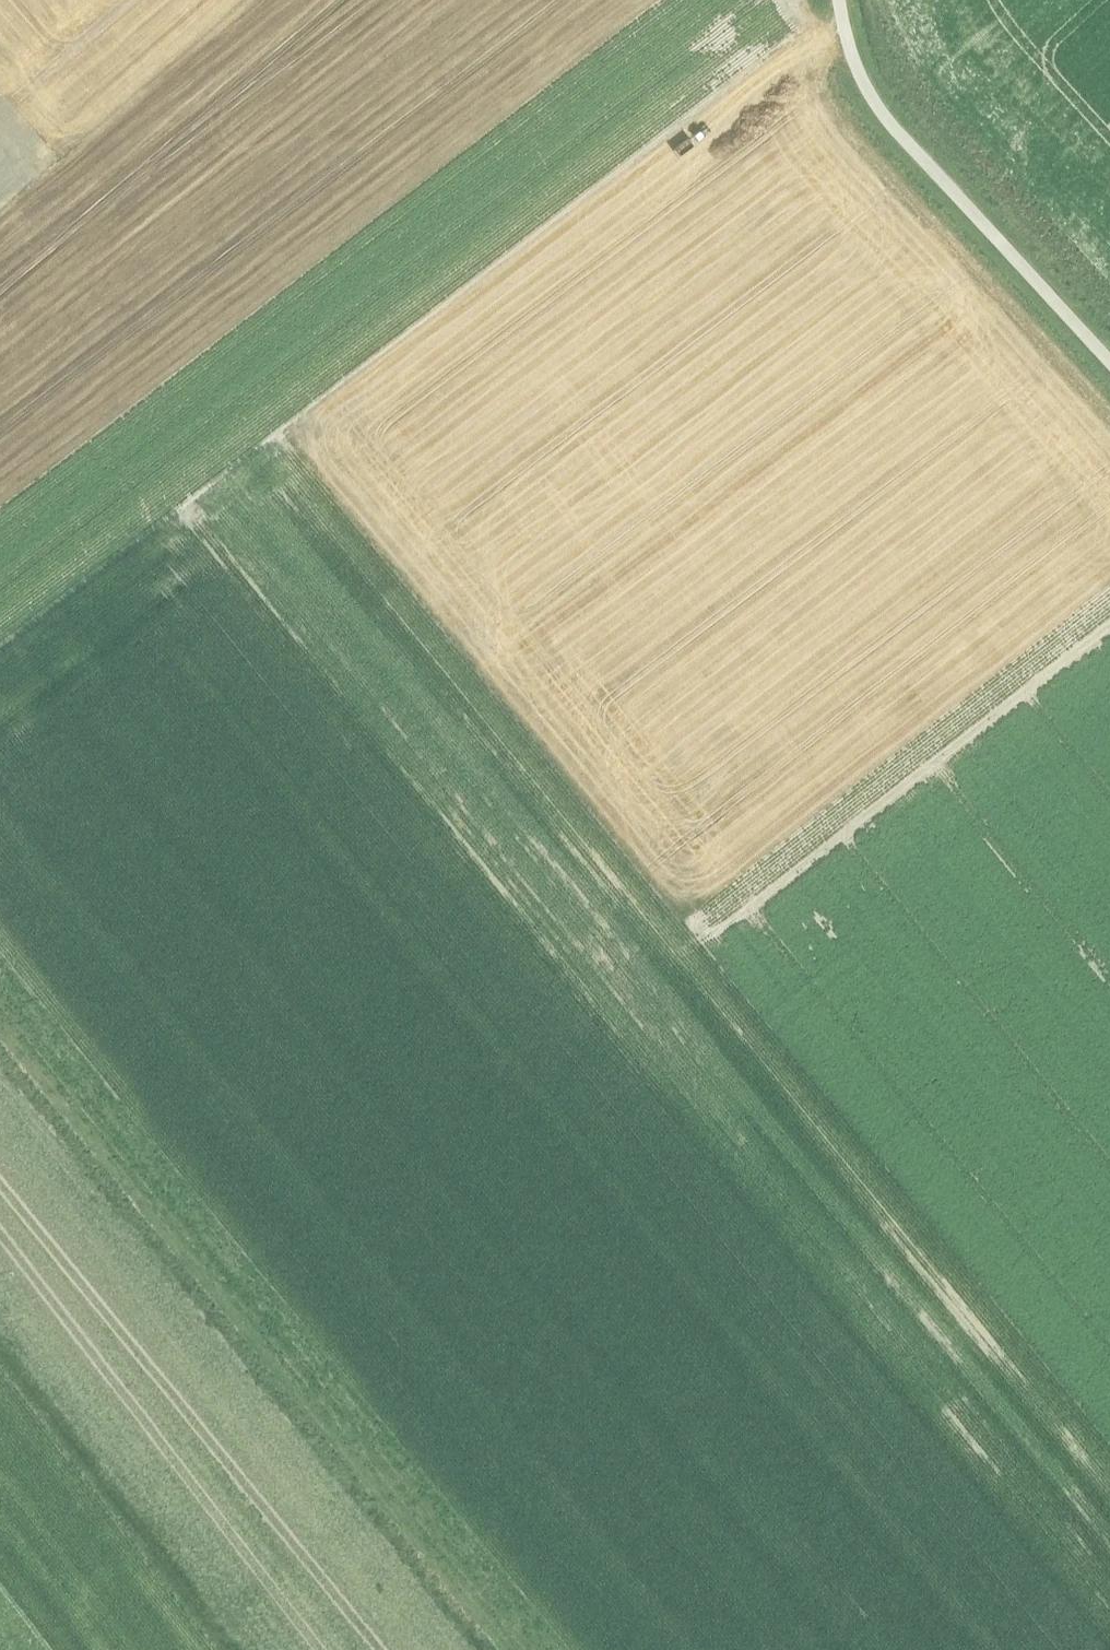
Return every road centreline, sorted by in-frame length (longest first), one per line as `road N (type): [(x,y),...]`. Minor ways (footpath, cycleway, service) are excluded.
road 1 (unclassified): [(1109,367),(880,116),(837,0)]

